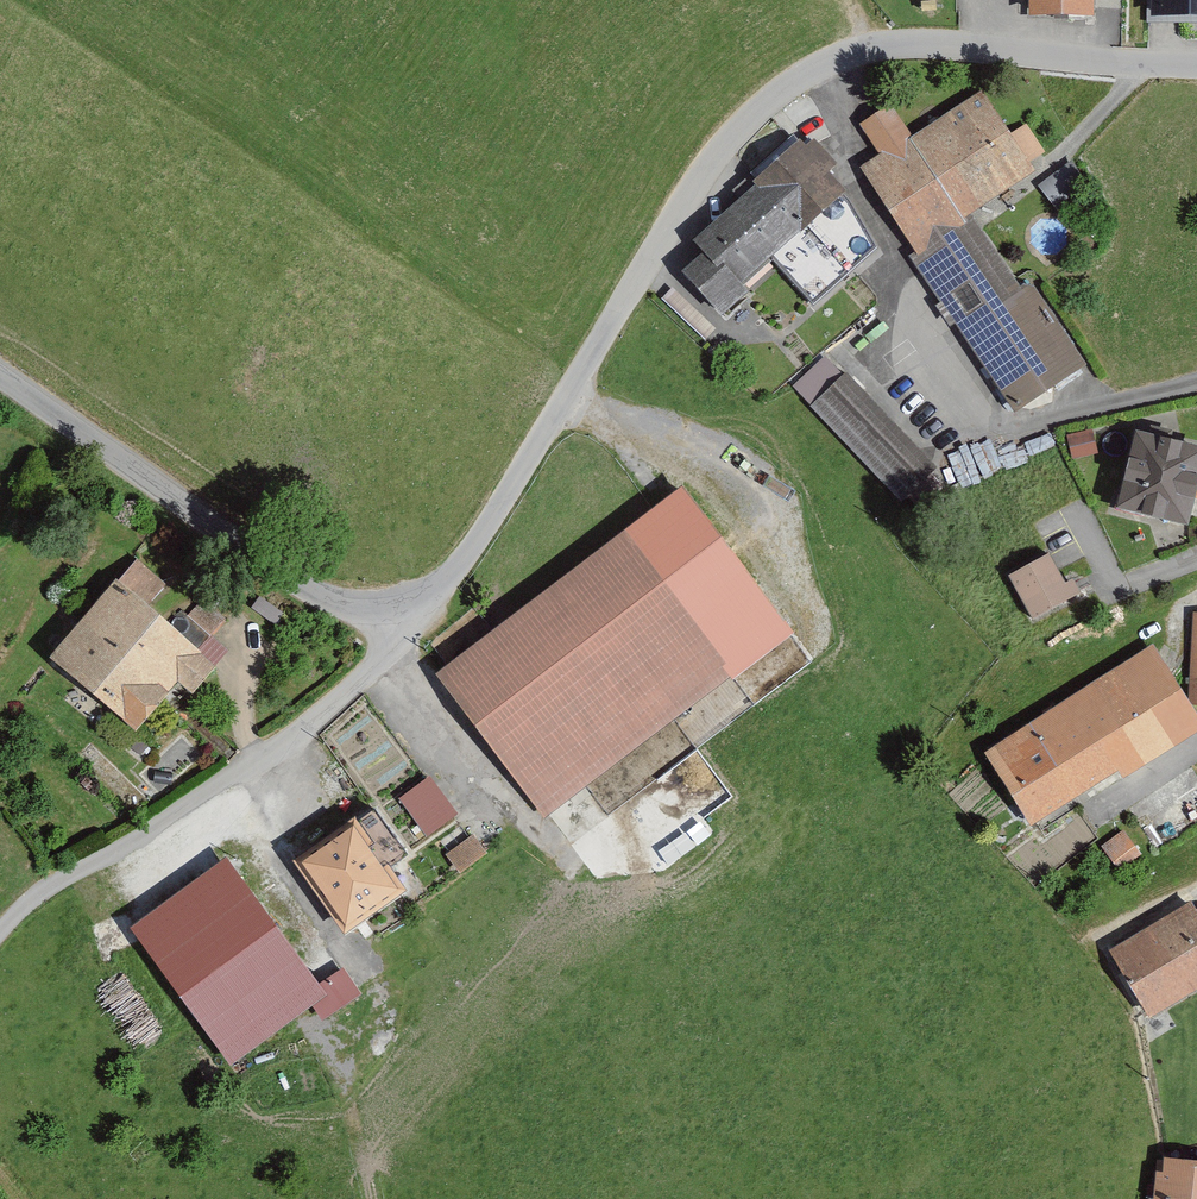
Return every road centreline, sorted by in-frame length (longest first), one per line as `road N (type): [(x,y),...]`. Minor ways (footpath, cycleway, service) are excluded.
road 1 (tertiary): [(1196,64),(915,42),(857,50),(800,78),(742,126),(687,196),(473,547),(431,593),(398,608)]
road 2 (residential): [(398,608),(367,673),(276,746),(36,896),(0,932)]
road 3 (tertiary): [(398,608),(350,605),(302,585),(0,373)]

